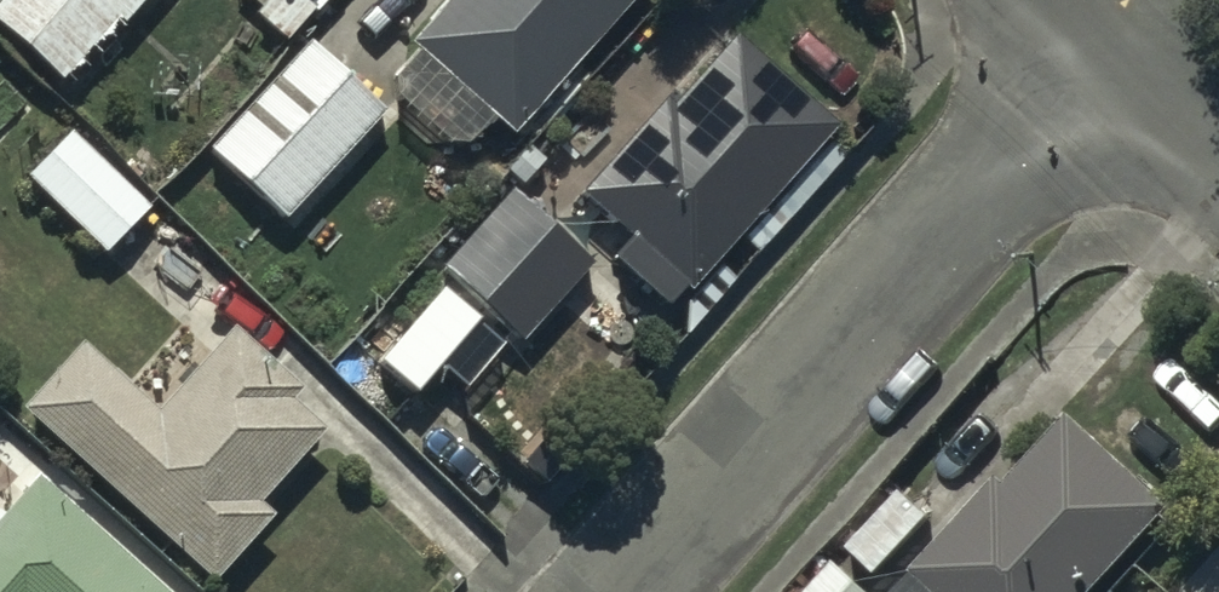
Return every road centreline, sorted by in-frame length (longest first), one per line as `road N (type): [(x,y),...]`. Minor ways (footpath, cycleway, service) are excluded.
road 1 (residential): [(629,591),(1124,41)]
road 2 (residential): [(1218,148),(1124,41)]

